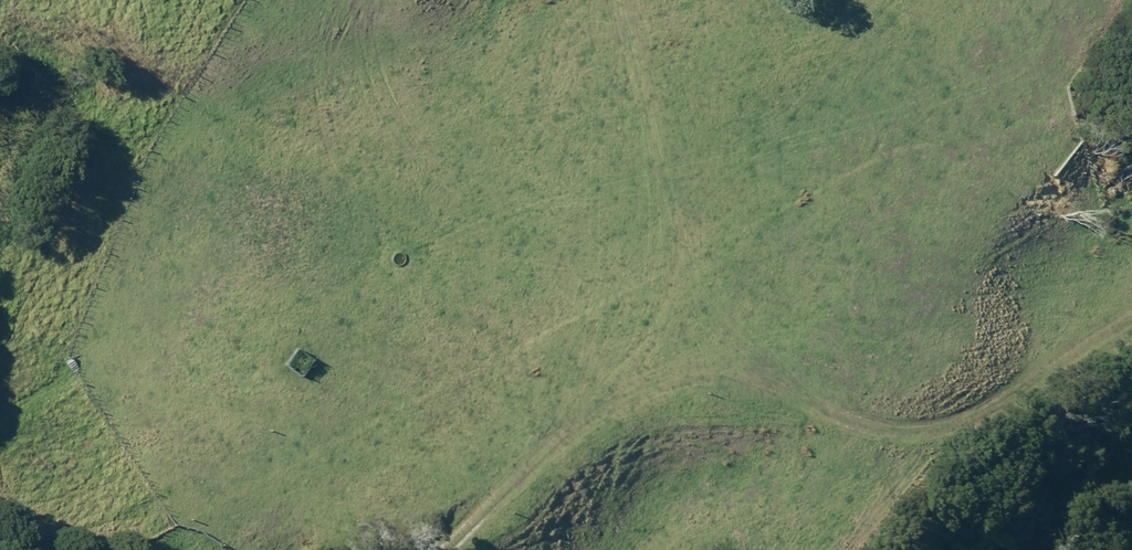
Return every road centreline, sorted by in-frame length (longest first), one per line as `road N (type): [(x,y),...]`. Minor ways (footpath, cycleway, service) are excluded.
road 1 (track): [(574,425),(617,294),(627,146),(601,0)]

